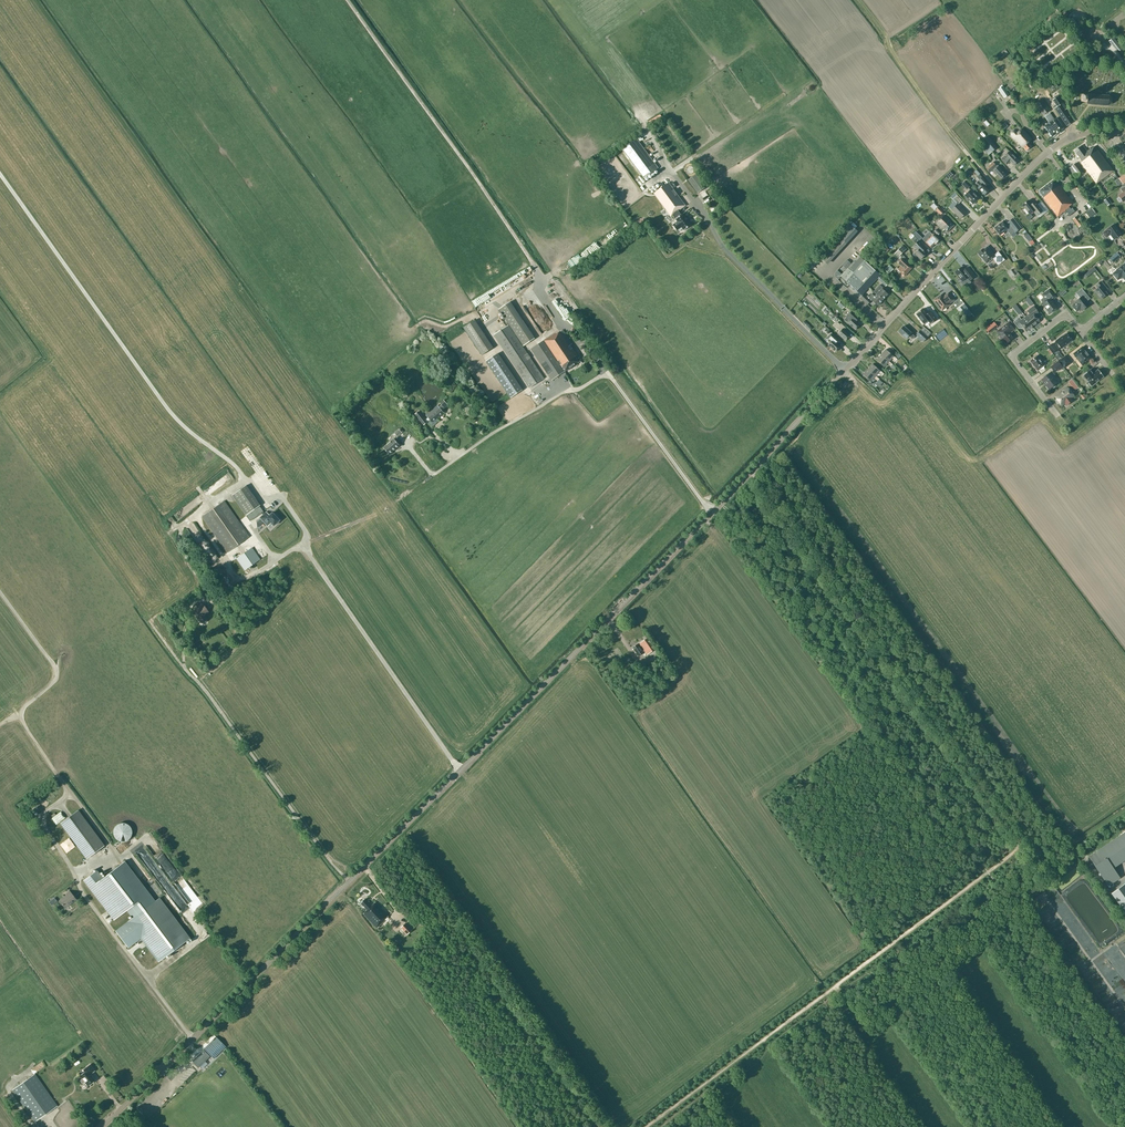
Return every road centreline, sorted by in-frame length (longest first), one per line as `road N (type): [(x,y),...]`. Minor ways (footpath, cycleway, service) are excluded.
road 1 (tertiary): [(101,1126),(584,646),(1024,174),(1073,136),(1112,134)]
road 2 (track): [(305,550),(306,532),(283,499),(315,397),(36,0)]
road 3 (track): [(193,1039),(38,818),(69,792),(22,721),(23,709),(56,680),(56,667),(0,590)]
road 4 (track): [(606,374),(560,322),(535,264),(346,0)]
road 5 (track): [(1019,842),(763,489)]
road 6 (track): [(763,489),(775,494),(1022,834)]
road 7 (track): [(646,1126),(988,872)]
road 8 (track): [(0,173),(179,419),(244,479)]
road 9 (track): [(608,1126),(417,858),(387,844)]
road 10 (track): [(184,668),(149,621),(202,579),(171,535),(176,527),(244,479),(264,498),(283,499)]
road 11 (track): [(1022,834),(1036,854),(1024,901),(894,1010)]
road 12 (track): [(831,989),(728,1086),(707,1090),(657,1126)]
road 13 (residential): [(1057,417),(1014,353),(1062,317),(1072,314),(1084,329)]
road 14 (track): [(539,281),(448,326),(414,327)]

